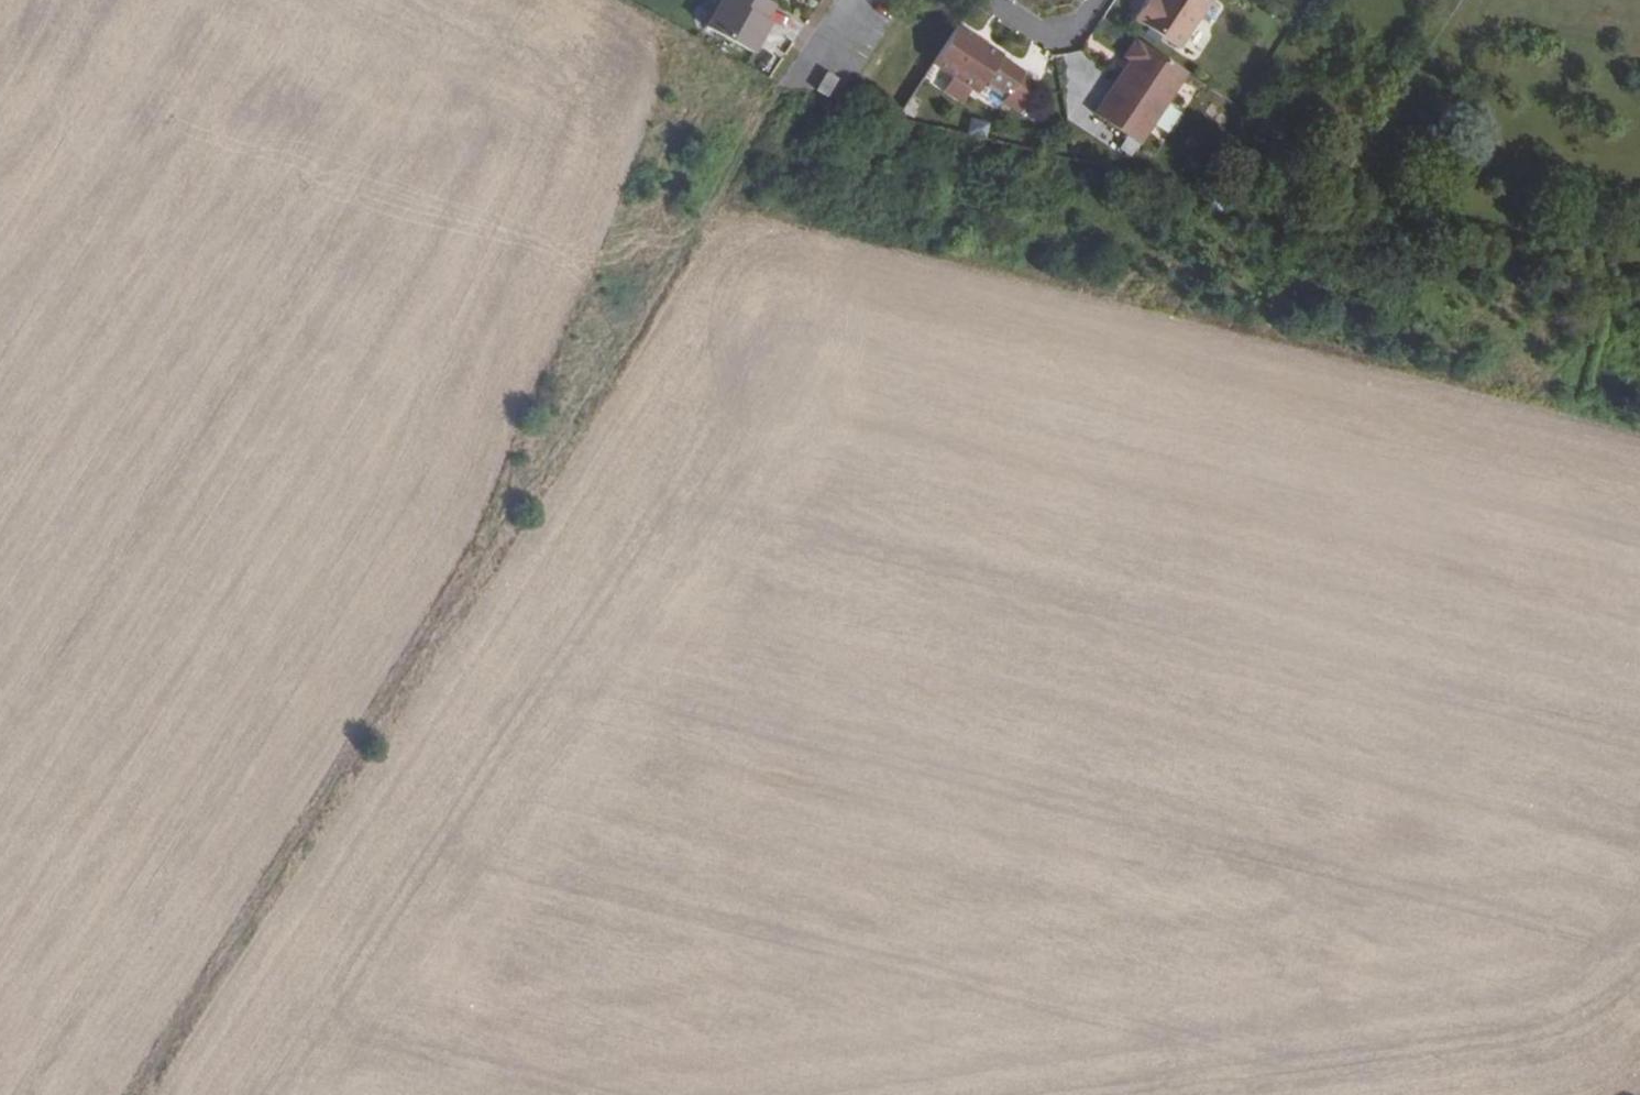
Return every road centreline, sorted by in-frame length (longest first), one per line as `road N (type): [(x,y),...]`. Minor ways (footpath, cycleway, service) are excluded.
road 1 (track): [(133,1094),(453,602),(558,413),(712,182),(822,54)]
road 2 (track): [(712,182),(959,264),(1639,427)]
road 3 (residential): [(1093,0),(1060,32),(1038,33),(987,0)]

